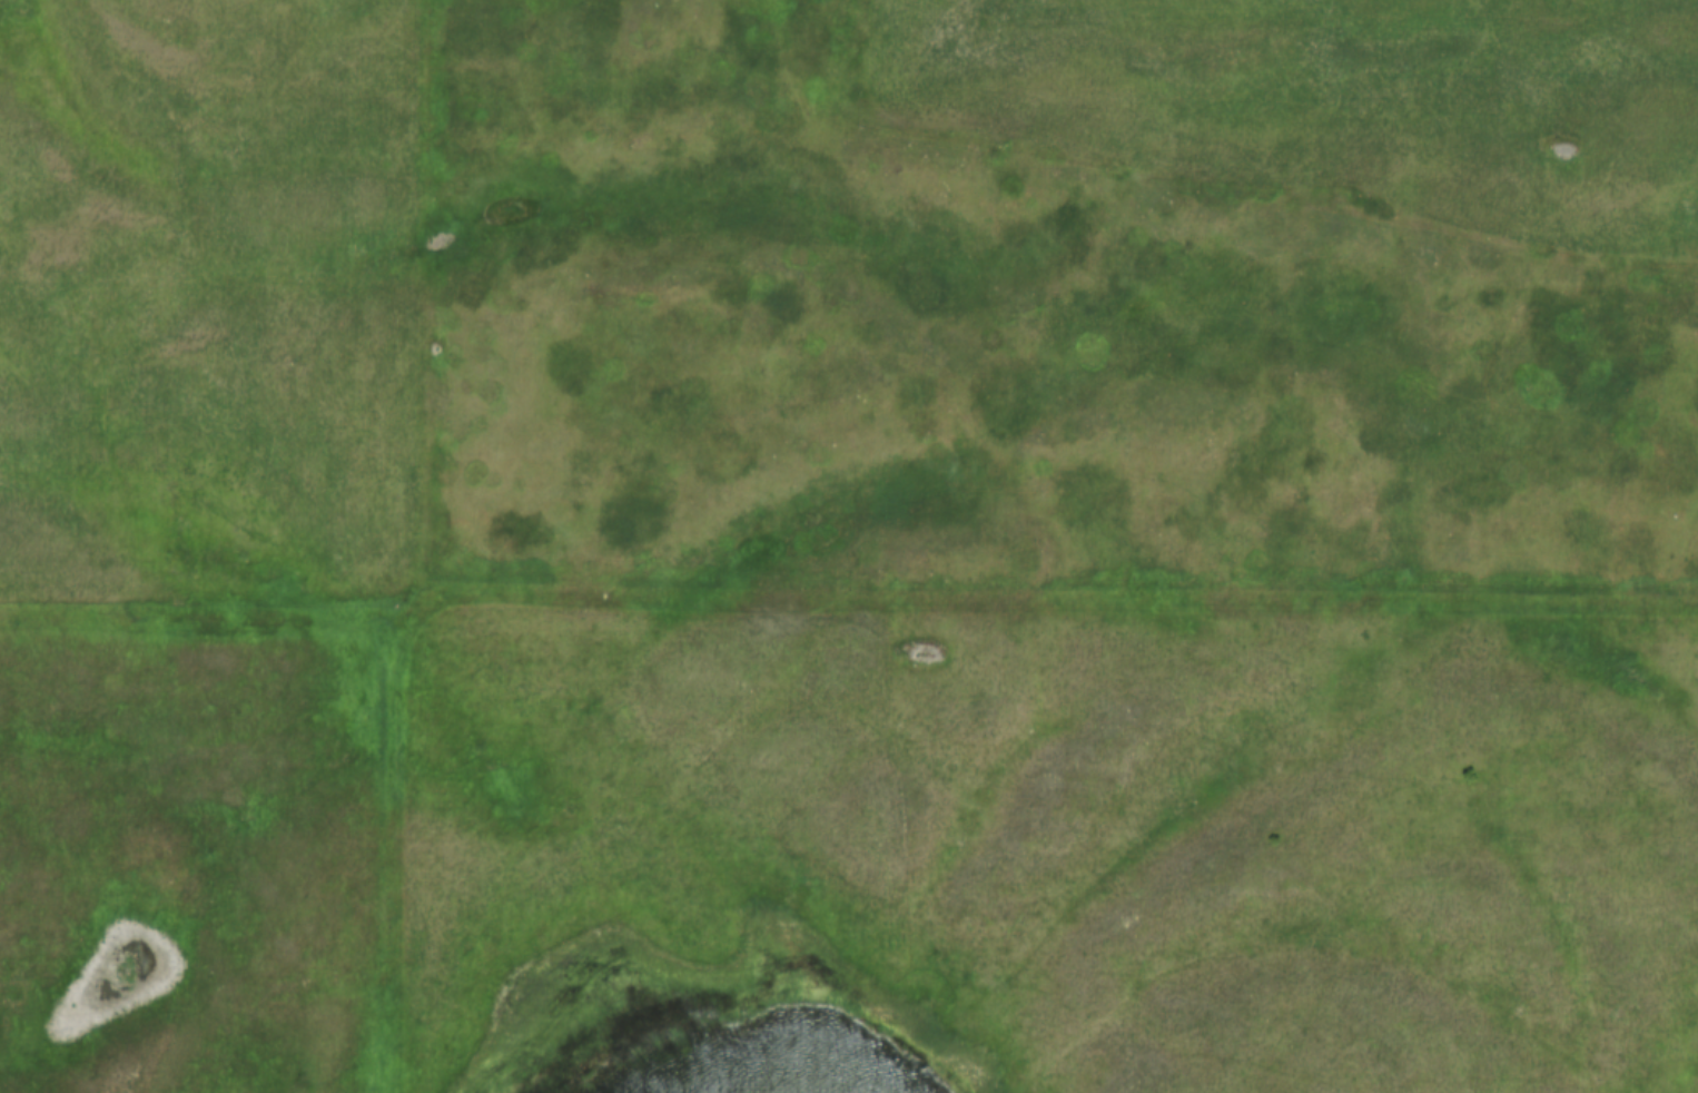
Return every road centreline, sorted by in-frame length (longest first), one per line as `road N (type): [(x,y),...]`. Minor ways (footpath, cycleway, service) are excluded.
road 1 (track): [(0,626),(480,621)]

